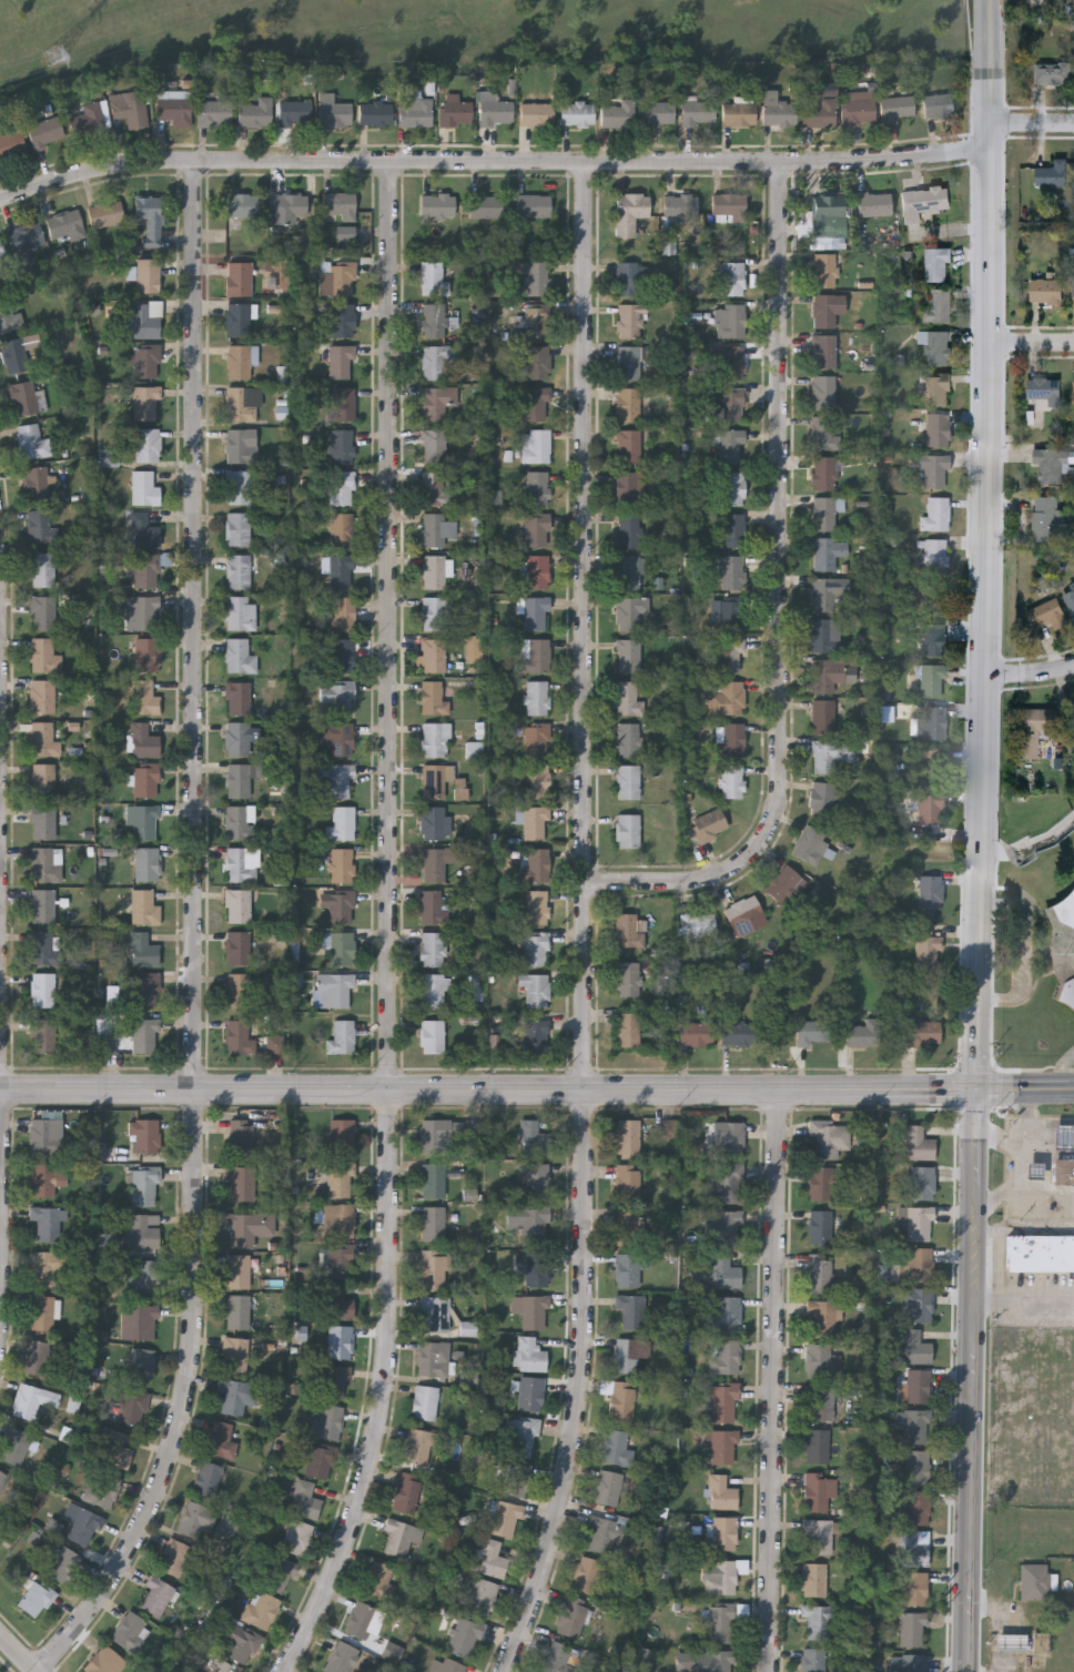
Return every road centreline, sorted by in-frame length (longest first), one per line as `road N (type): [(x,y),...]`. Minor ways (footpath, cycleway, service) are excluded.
road 1 (tertiary): [(990,0),(969,1671)]
road 2 (residential): [(194,161),(191,1376),(149,1518),(107,1590),(40,1671)]
road 3 (residential): [(389,162),(389,1334),(379,1423),(348,1542),(286,1671)]
road 4 (residential): [(581,163),(588,1311),(574,1449),(547,1563),(506,1671)]
road 5 (residential): [(989,149),(780,163),(194,161),(105,171),(0,204)]
road 6 (secondary): [(885,1093),(0,1088)]
road 7 (residential): [(780,163),(777,811),(744,863),(698,882),(588,884)]
road 8 (residential): [(0,503),(7,602),(0,1249)]
road 9 (residential): [(782,1092),(771,1671)]

